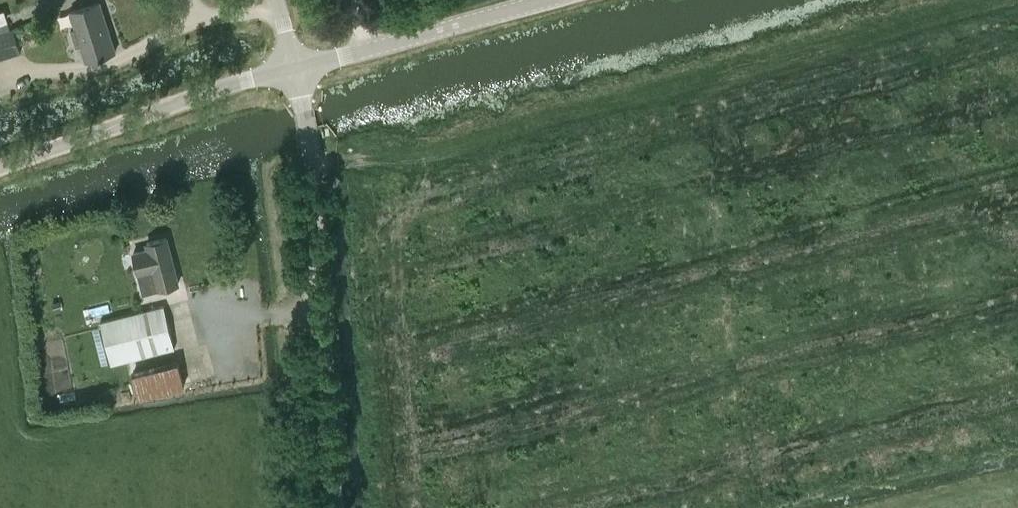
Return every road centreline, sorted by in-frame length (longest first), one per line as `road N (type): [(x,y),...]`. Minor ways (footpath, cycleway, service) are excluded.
road 1 (unclassified): [(341,507),(316,148),(298,71)]
road 2 (track): [(678,59),(351,151),(316,148)]
road 3 (unclassified): [(0,164),(242,81),(298,71)]
road 4 (unclassified): [(298,71),(559,0)]

